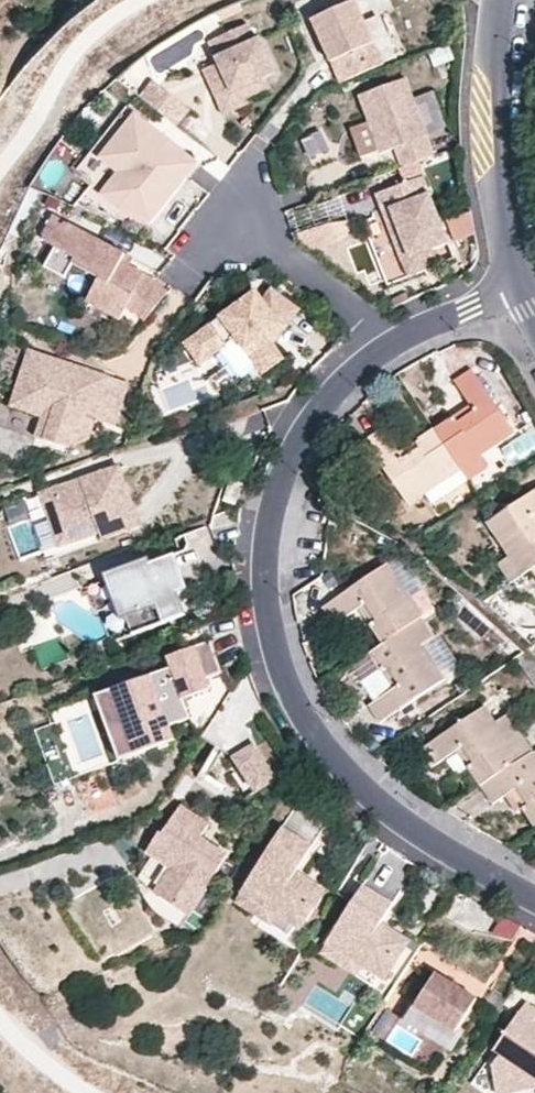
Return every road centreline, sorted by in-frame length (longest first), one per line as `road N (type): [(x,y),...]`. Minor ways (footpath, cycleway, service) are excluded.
road 1 (residential): [(397,343),(330,400),(296,446),(279,492),(269,586),(286,665),(317,742),(374,798),(433,842),(534,898)]
road 2 (residential): [(527,289),(499,197),(499,0)]
road 3 (residential): [(397,343),(243,230)]
road 4 (residential): [(527,289),(397,343)]

